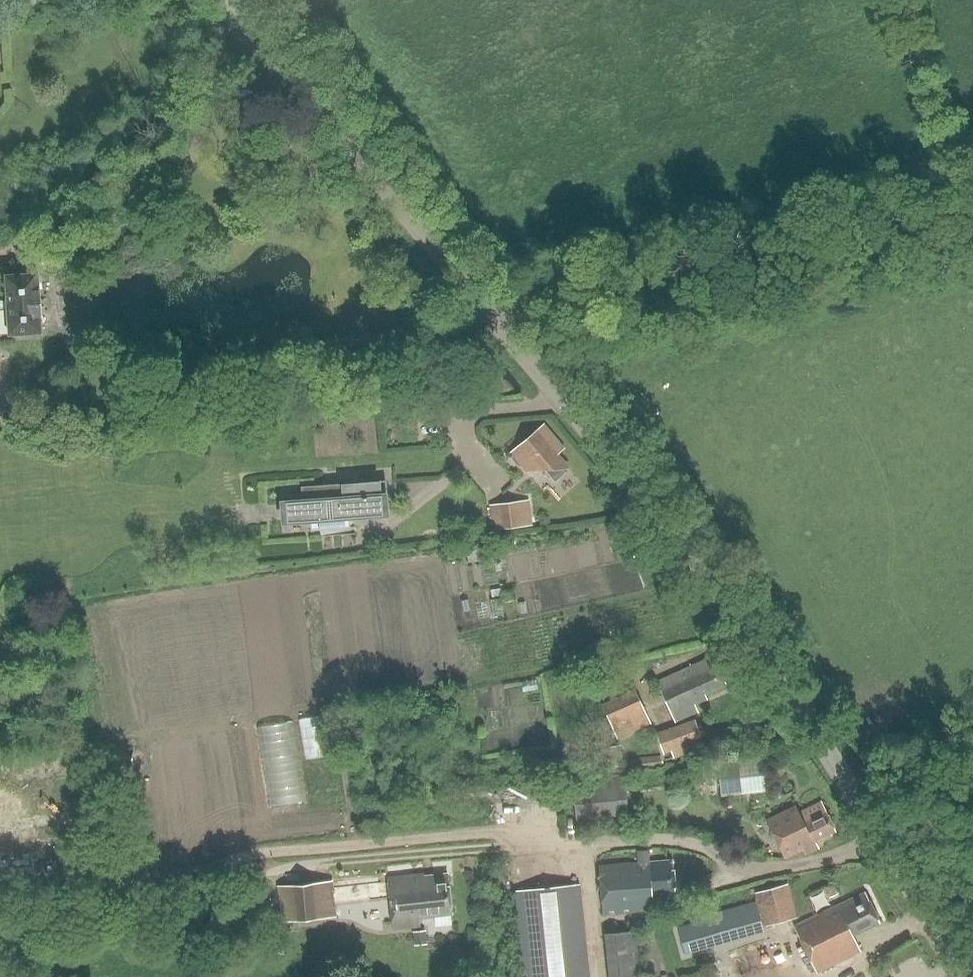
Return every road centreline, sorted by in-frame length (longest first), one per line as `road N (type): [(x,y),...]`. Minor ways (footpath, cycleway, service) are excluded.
road 1 (unclassified): [(968,976),(846,779),(681,542),(361,158),(215,0)]
road 2 (track): [(882,838),(792,864),(756,865),(684,842),(515,847),(504,835),(245,854),(208,868),(0,886)]

